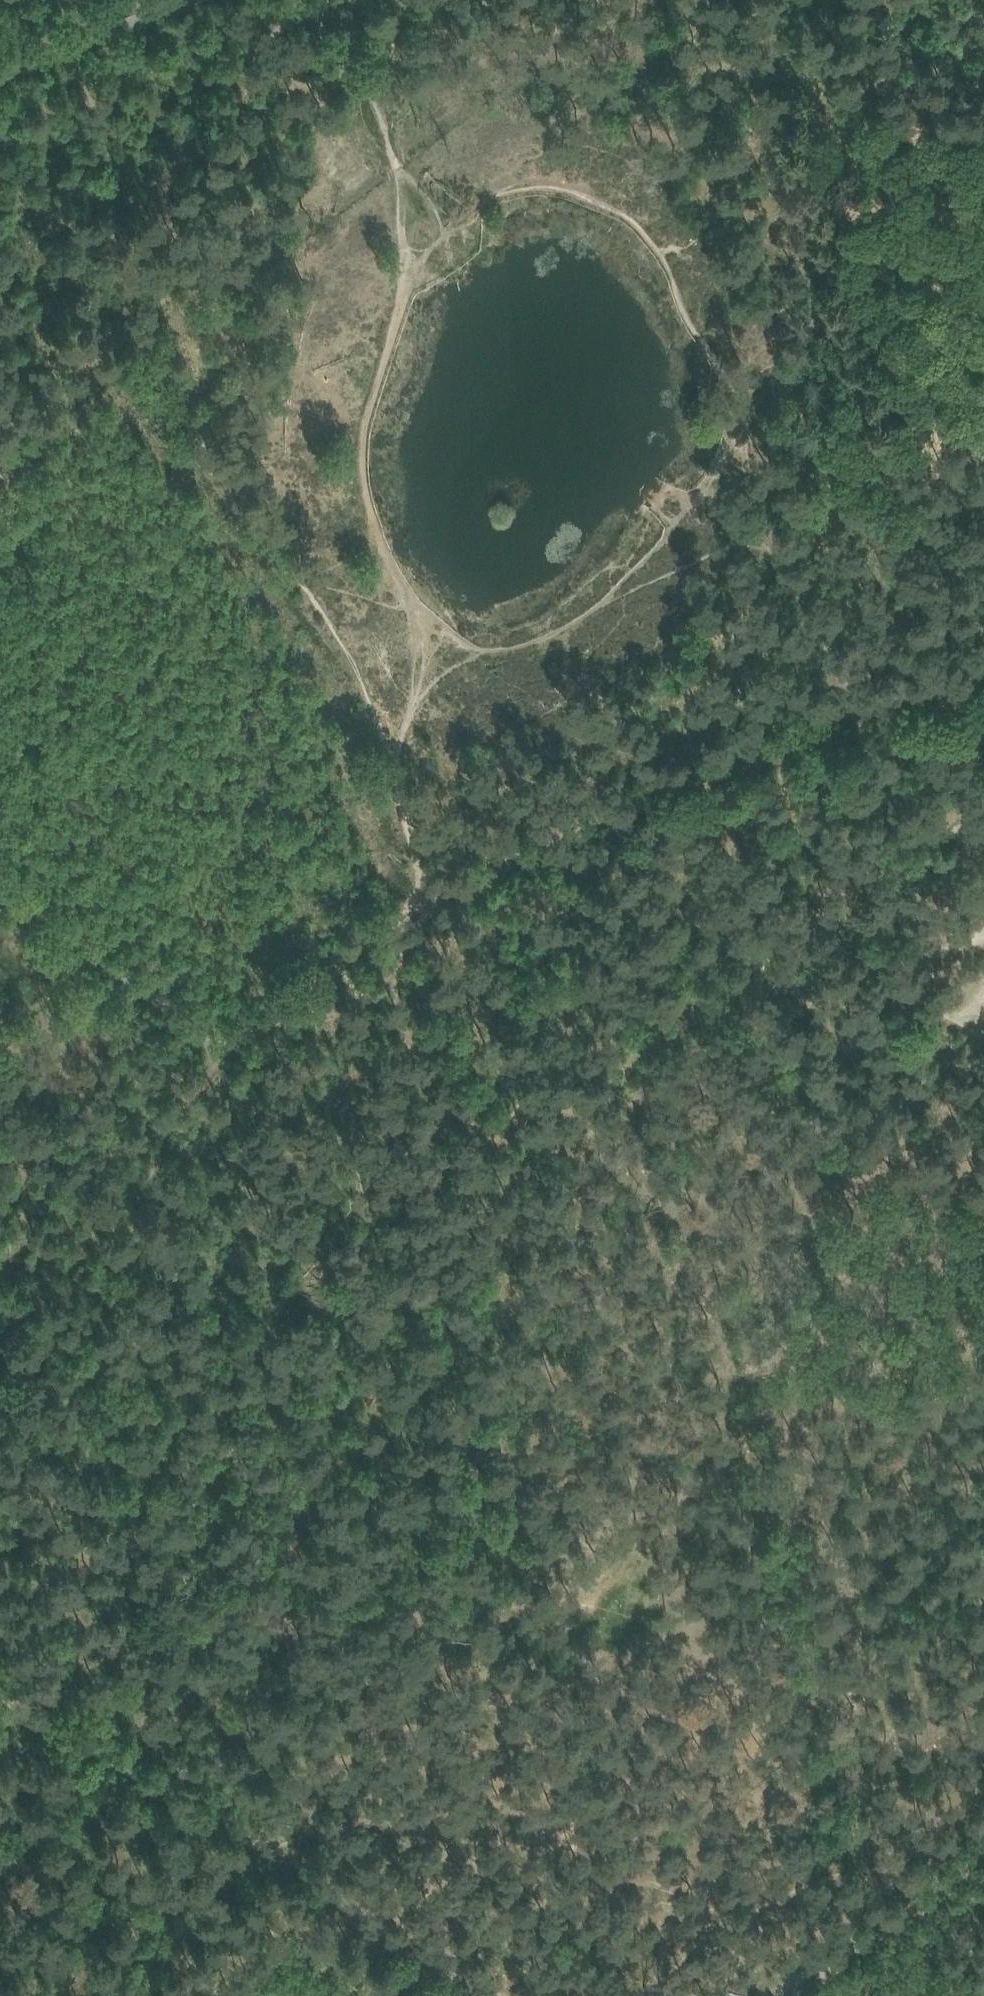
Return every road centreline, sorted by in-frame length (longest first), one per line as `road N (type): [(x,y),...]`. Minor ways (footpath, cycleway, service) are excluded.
road 1 (track): [(859,719),(412,906)]
road 2 (track): [(169,1772),(487,1995)]
road 3 (track): [(803,1995),(983,1866)]
road 4 (track): [(0,1669),(169,1772)]
road 5 (track): [(0,1351),(58,1317),(122,1298),(183,1292)]
road 6 (track): [(983,704),(859,719)]

